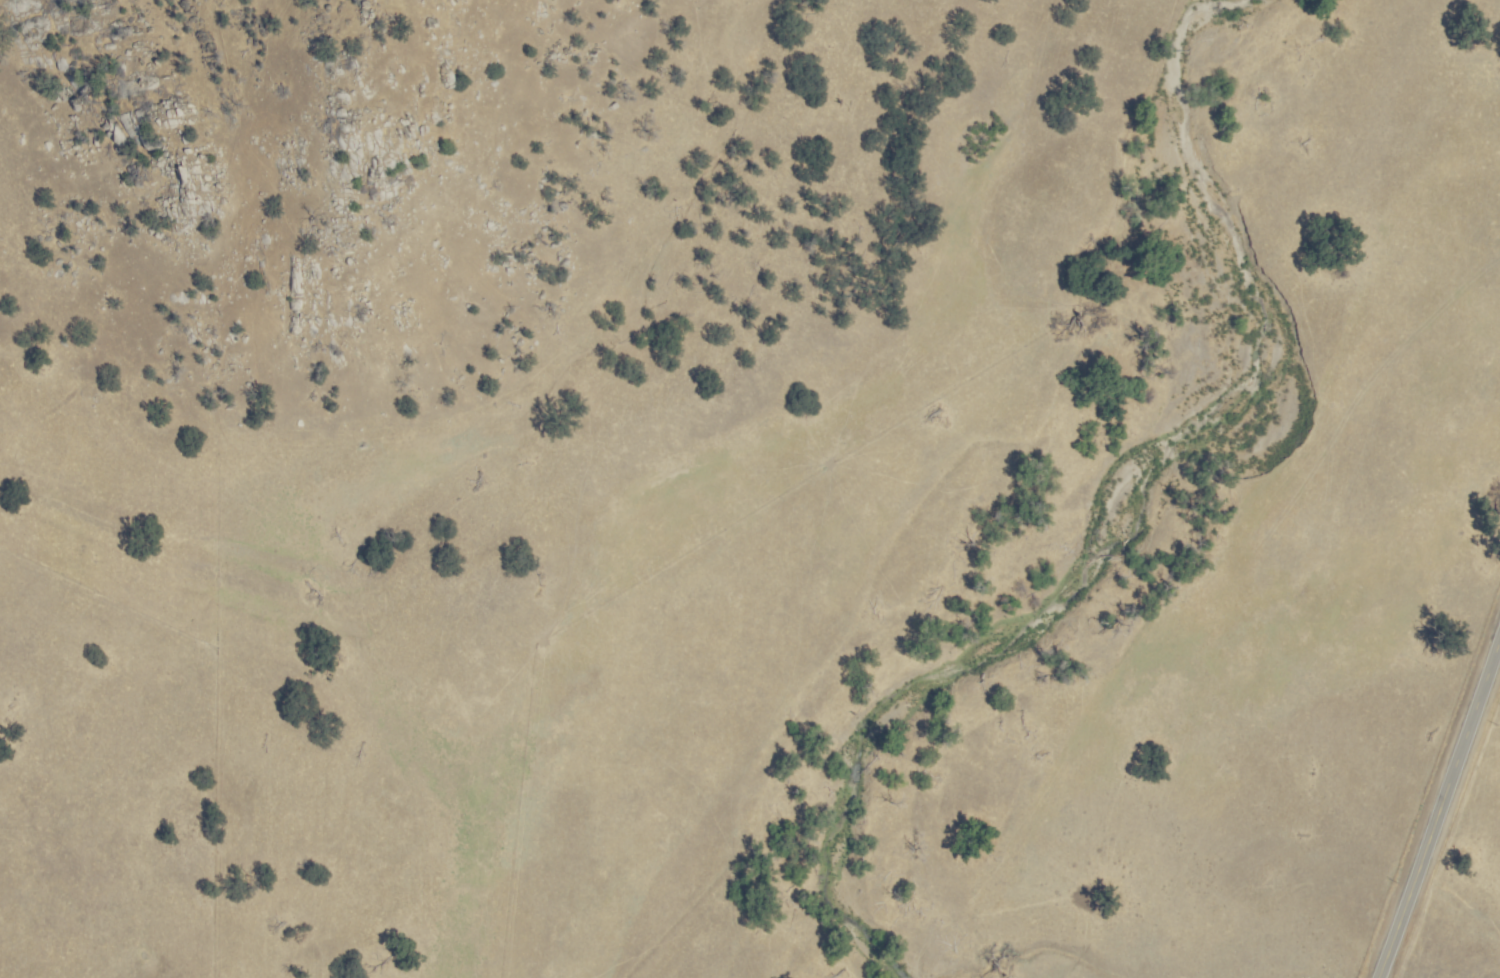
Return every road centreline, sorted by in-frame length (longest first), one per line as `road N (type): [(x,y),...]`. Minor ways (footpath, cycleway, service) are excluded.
road 1 (secondary): [(1373,977),(1499,653)]

